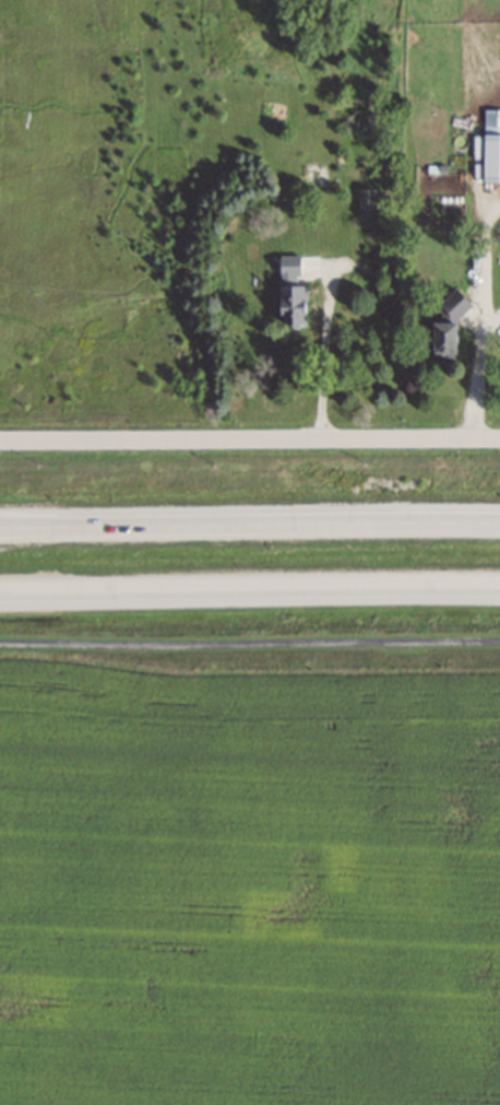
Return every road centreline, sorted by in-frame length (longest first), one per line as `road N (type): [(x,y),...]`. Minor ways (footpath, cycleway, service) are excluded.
road 1 (trunk): [(0,593),(499,587)]
road 2 (trunk): [(499,523),(0,528)]
road 3 (tertiary): [(499,437),(0,441)]
road 4 (trunk): [(162,526),(0,537)]

